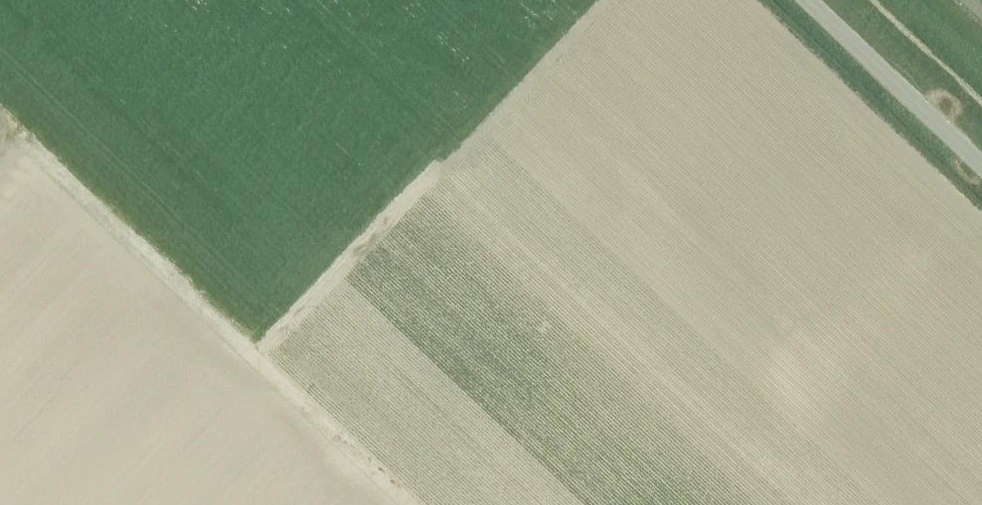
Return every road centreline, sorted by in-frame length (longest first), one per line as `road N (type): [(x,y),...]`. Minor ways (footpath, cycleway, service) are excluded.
road 1 (unclassified): [(981,168),(805,0)]

